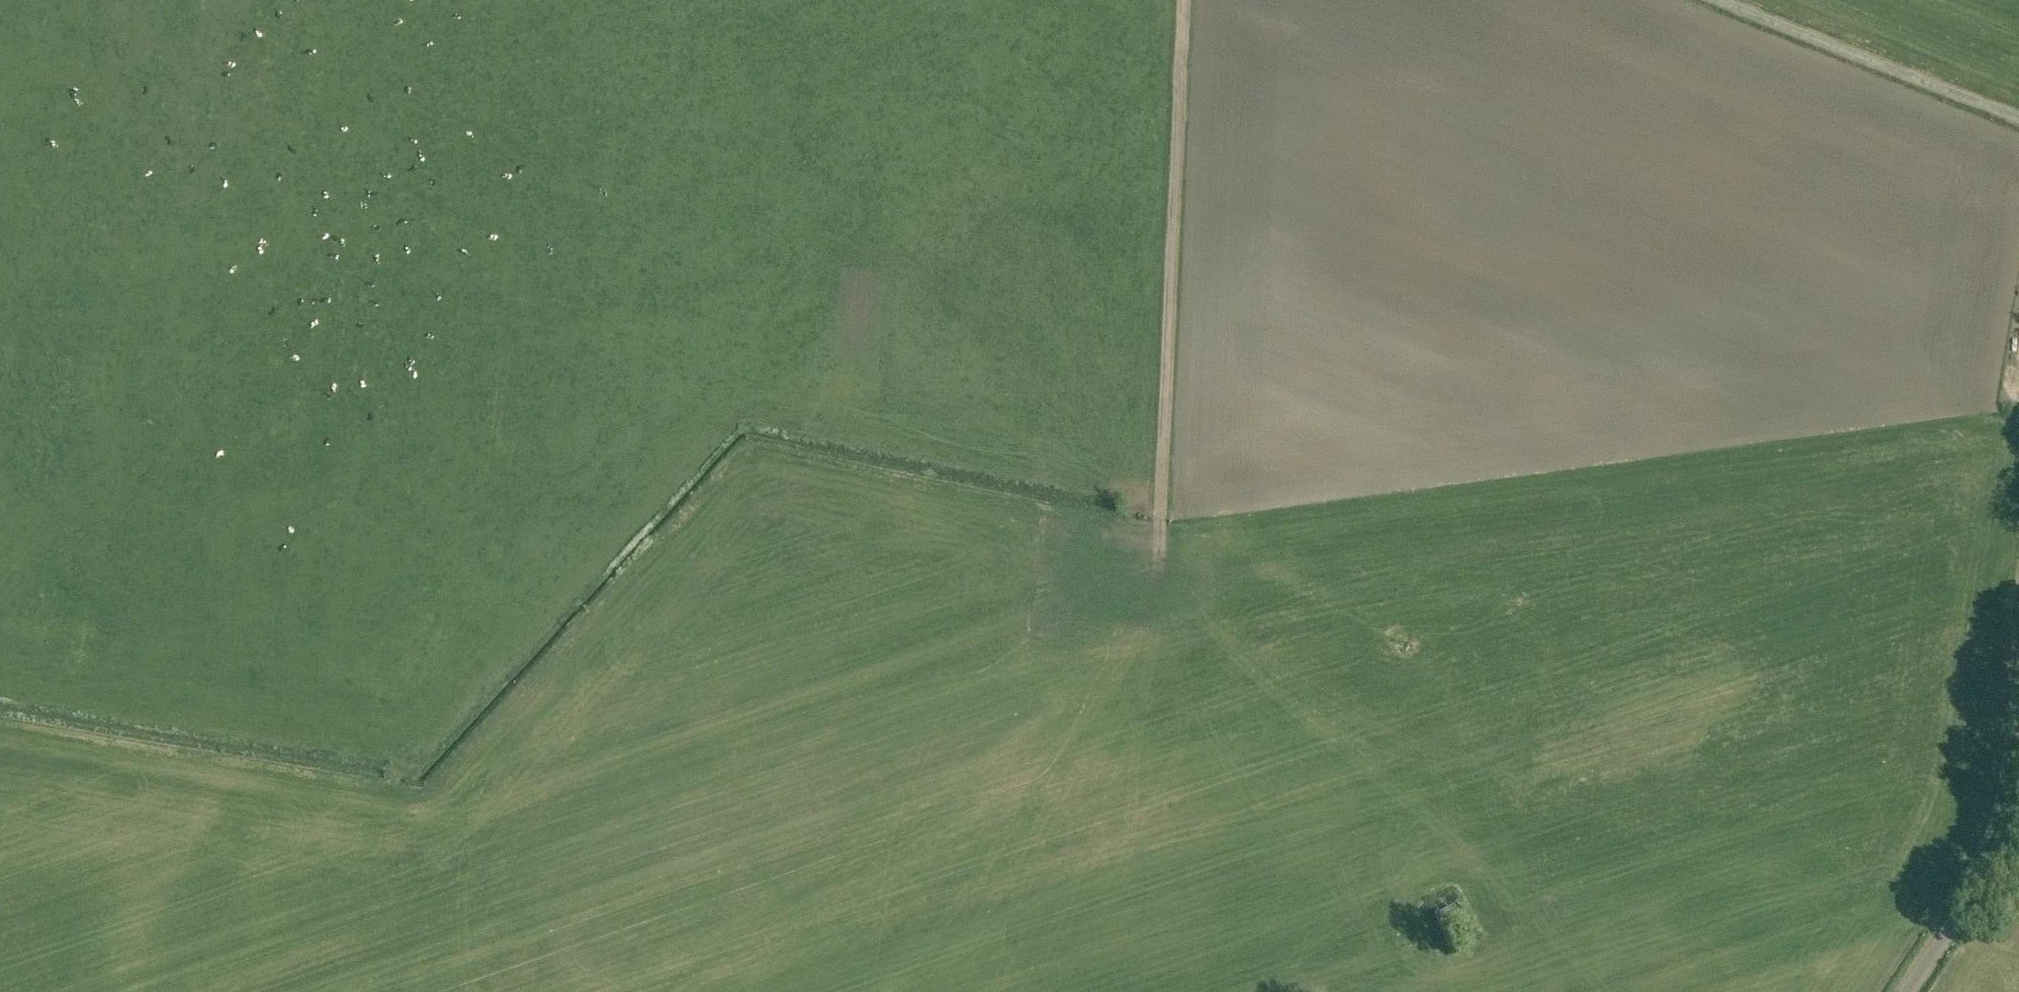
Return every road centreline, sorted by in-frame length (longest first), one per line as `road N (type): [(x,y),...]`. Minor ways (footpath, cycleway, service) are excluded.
road 1 (track): [(1159,589),(1181,0)]
road 2 (unclassified): [(1907,991),(1988,872),(2018,775)]

